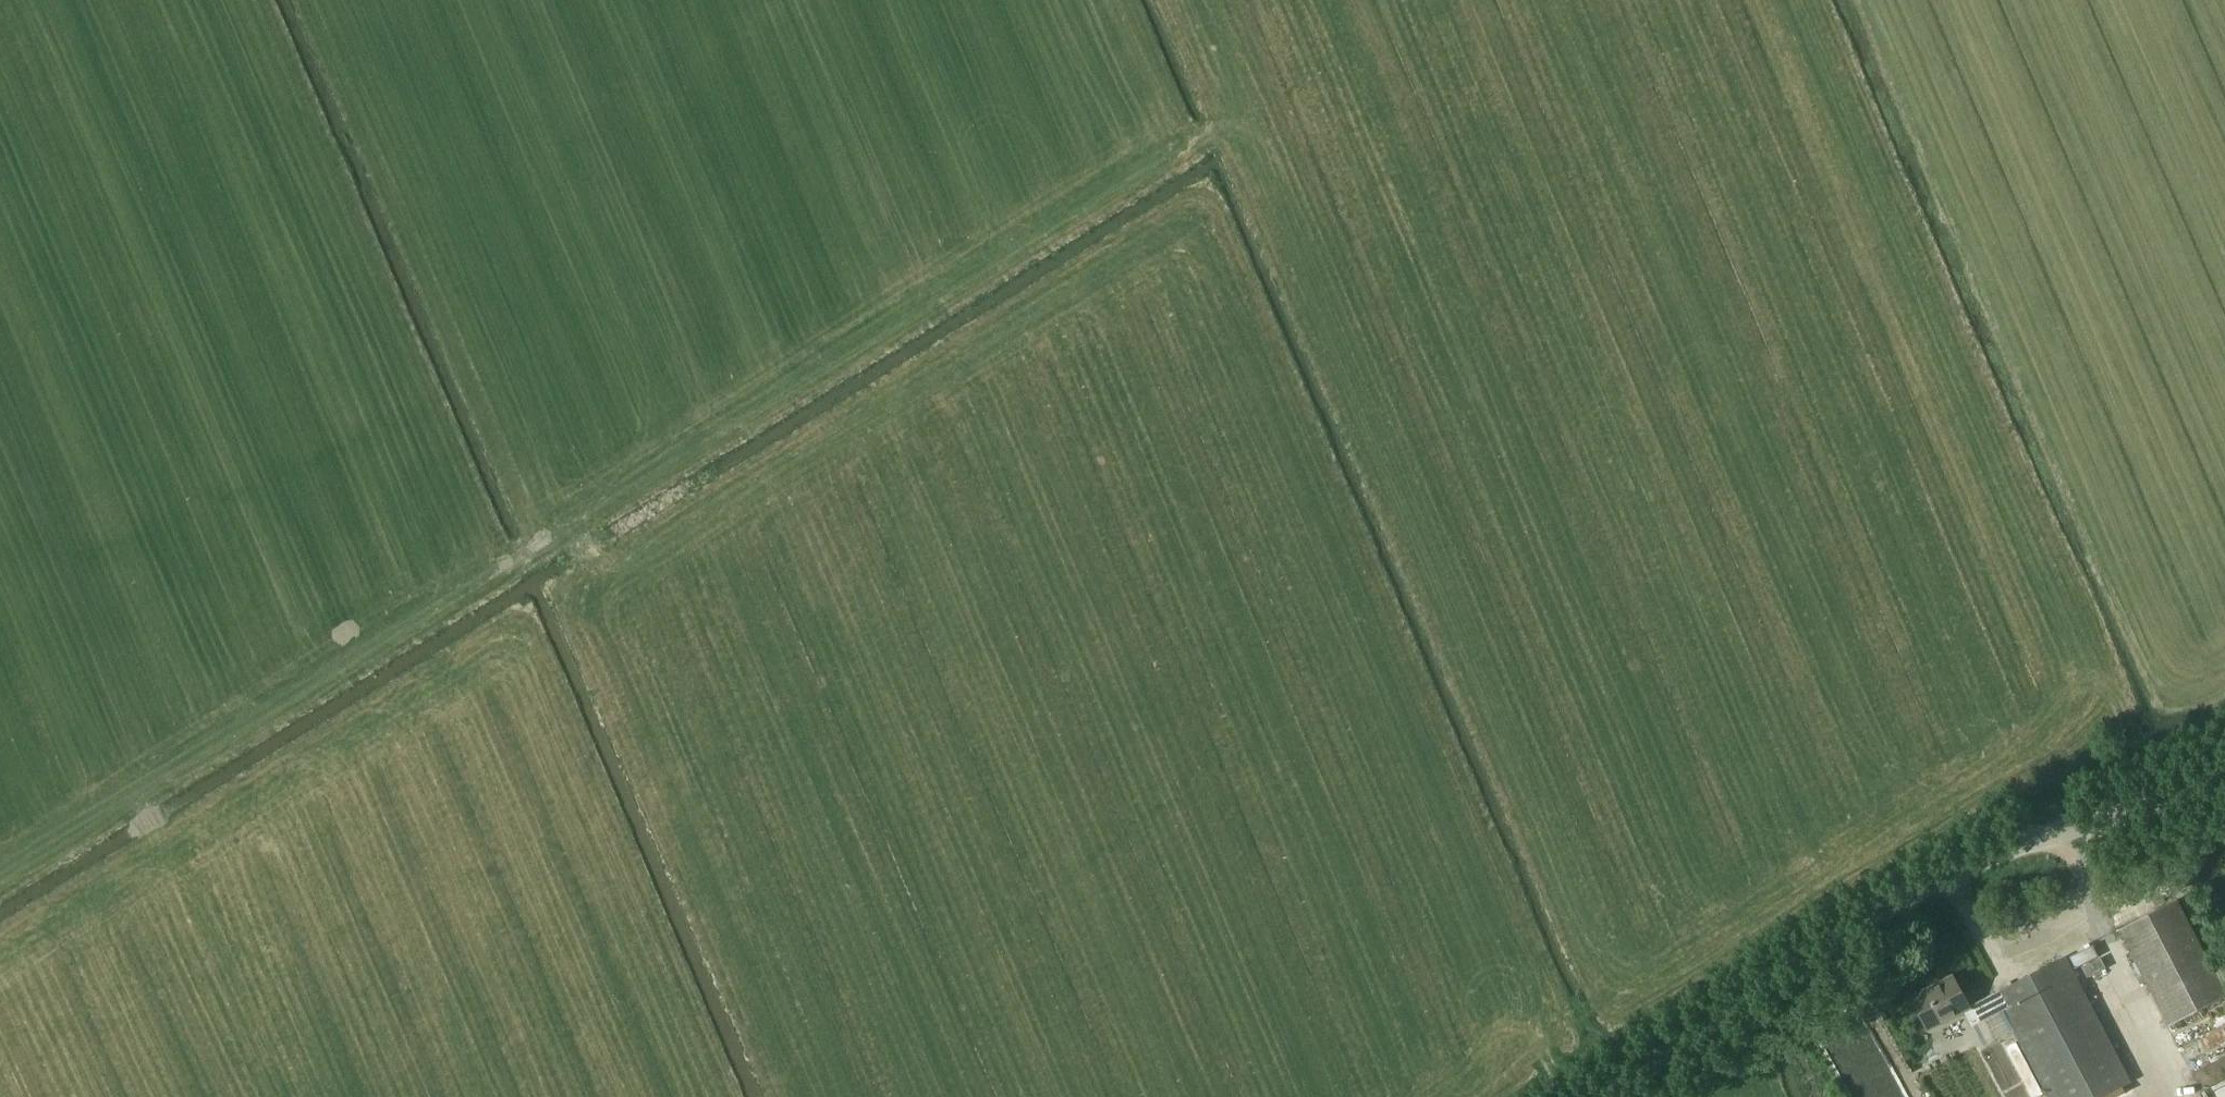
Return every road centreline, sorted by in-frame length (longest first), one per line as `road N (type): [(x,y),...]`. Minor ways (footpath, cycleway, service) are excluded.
road 1 (track): [(1231,122),(0,865)]
road 2 (unclassified): [(1592,1096),(1843,941),(1994,864),(2224,770)]

